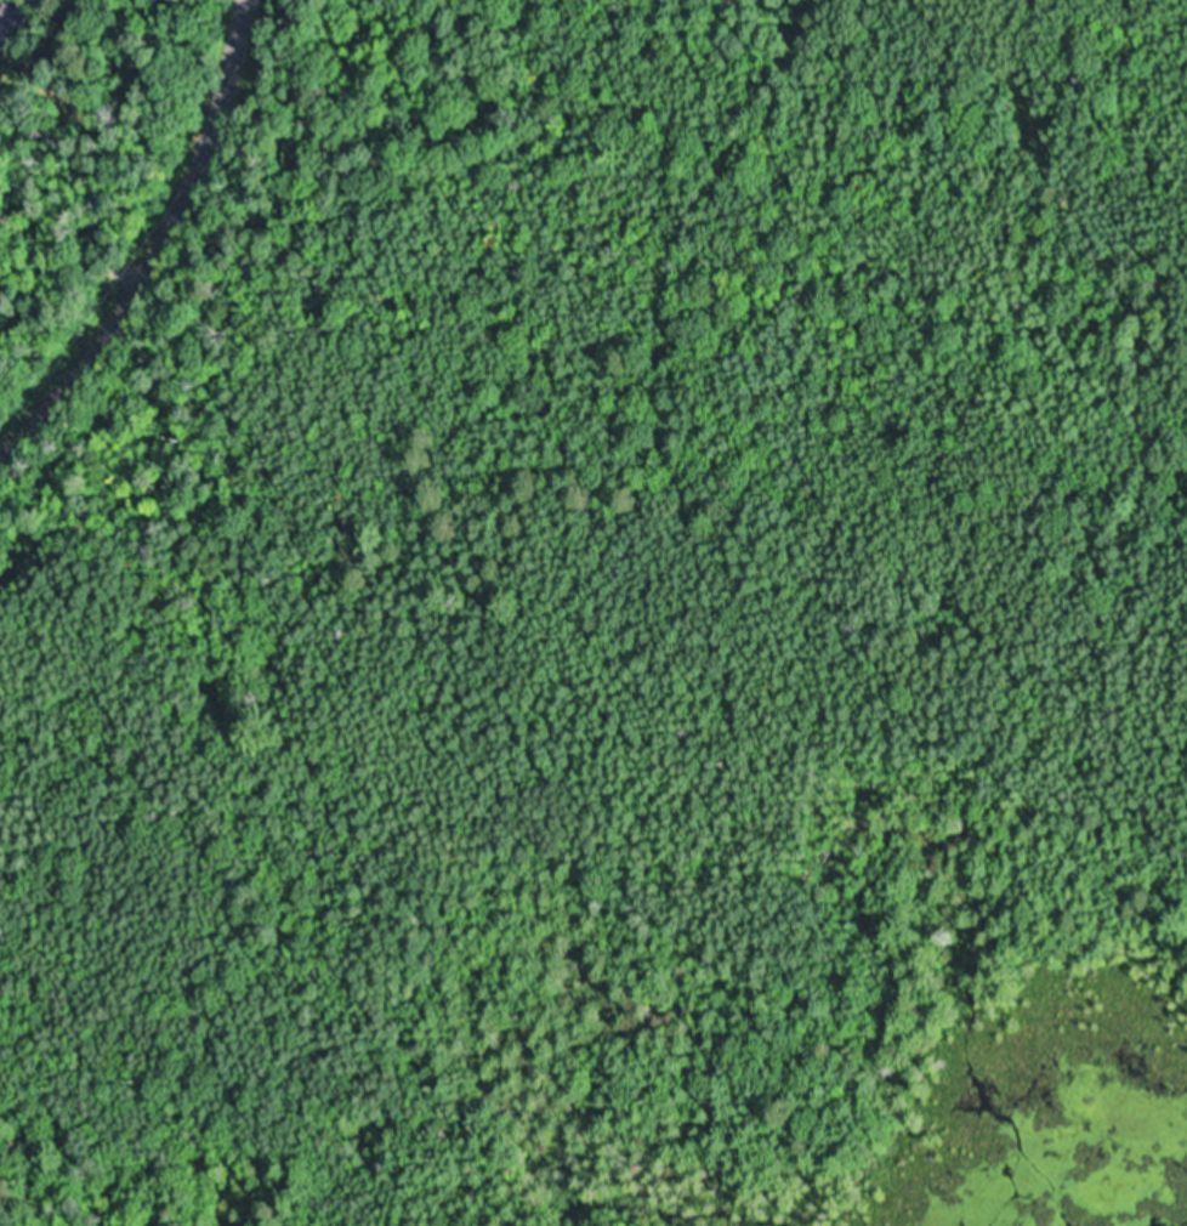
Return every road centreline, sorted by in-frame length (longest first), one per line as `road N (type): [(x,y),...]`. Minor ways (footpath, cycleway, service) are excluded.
road 1 (residential): [(0,453),(120,305),(220,92),(241,0)]

